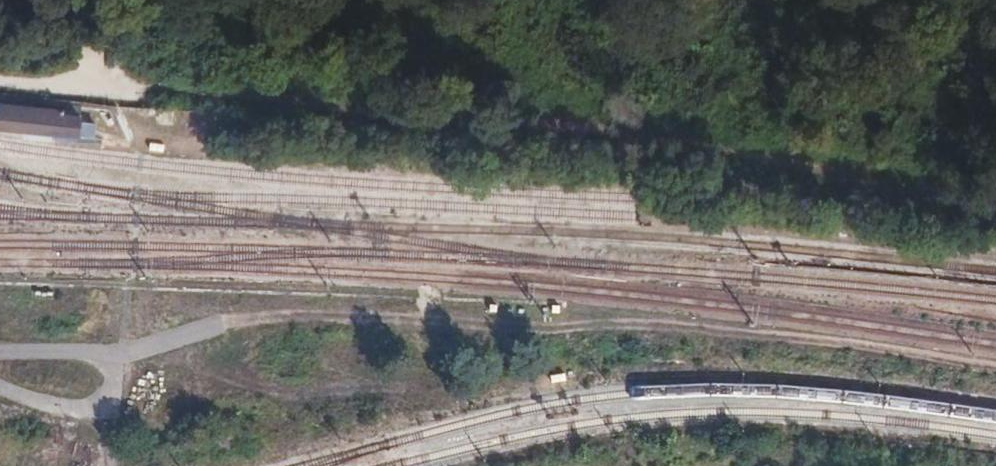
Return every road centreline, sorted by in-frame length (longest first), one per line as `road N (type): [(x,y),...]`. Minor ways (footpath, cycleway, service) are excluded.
road 1 (track): [(0,76),(595,127),(995,198)]
road 2 (track): [(114,365),(248,321),(571,334),(670,327),(995,369)]

